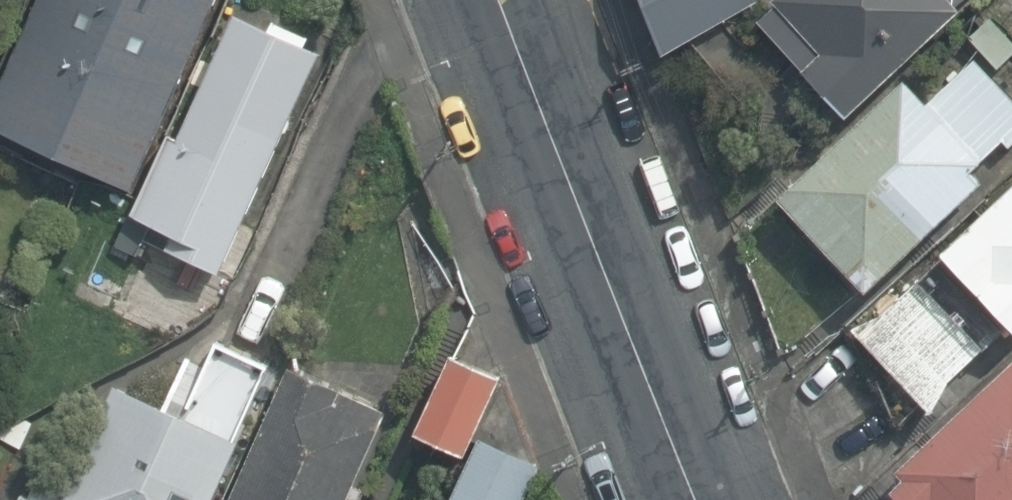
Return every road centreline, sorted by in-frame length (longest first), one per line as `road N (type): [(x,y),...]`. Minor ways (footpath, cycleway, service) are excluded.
road 1 (tertiary): [(516,0),(707,499)]

